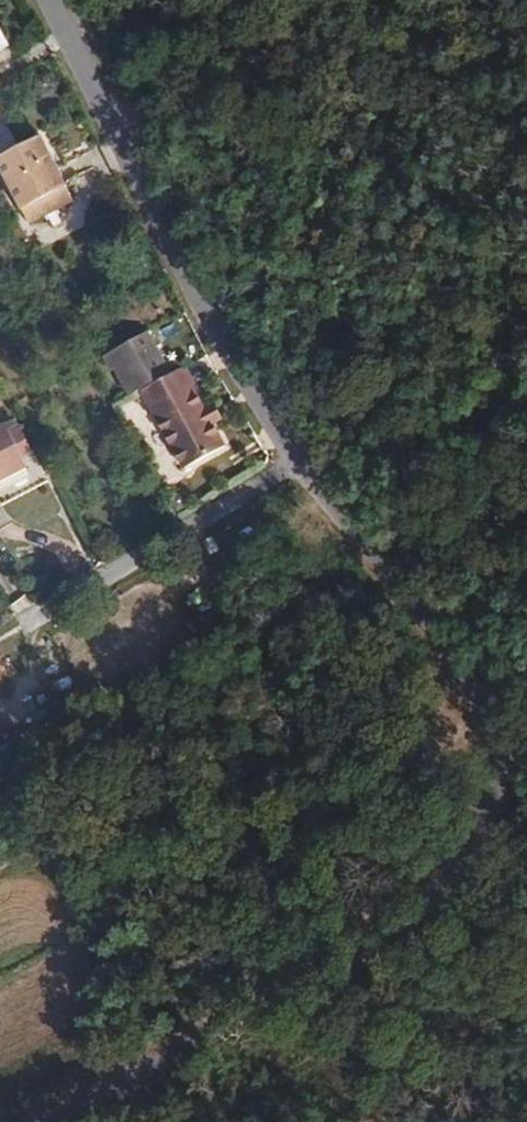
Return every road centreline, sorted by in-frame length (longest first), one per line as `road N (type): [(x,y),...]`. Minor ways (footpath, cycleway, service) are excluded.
road 1 (residential): [(304,462),(511,751),(511,805),(423,904),(363,947),(48,1121)]
road 2 (residential): [(49,0),(198,307),(304,462)]
road 3 (residential): [(304,462),(25,627)]

